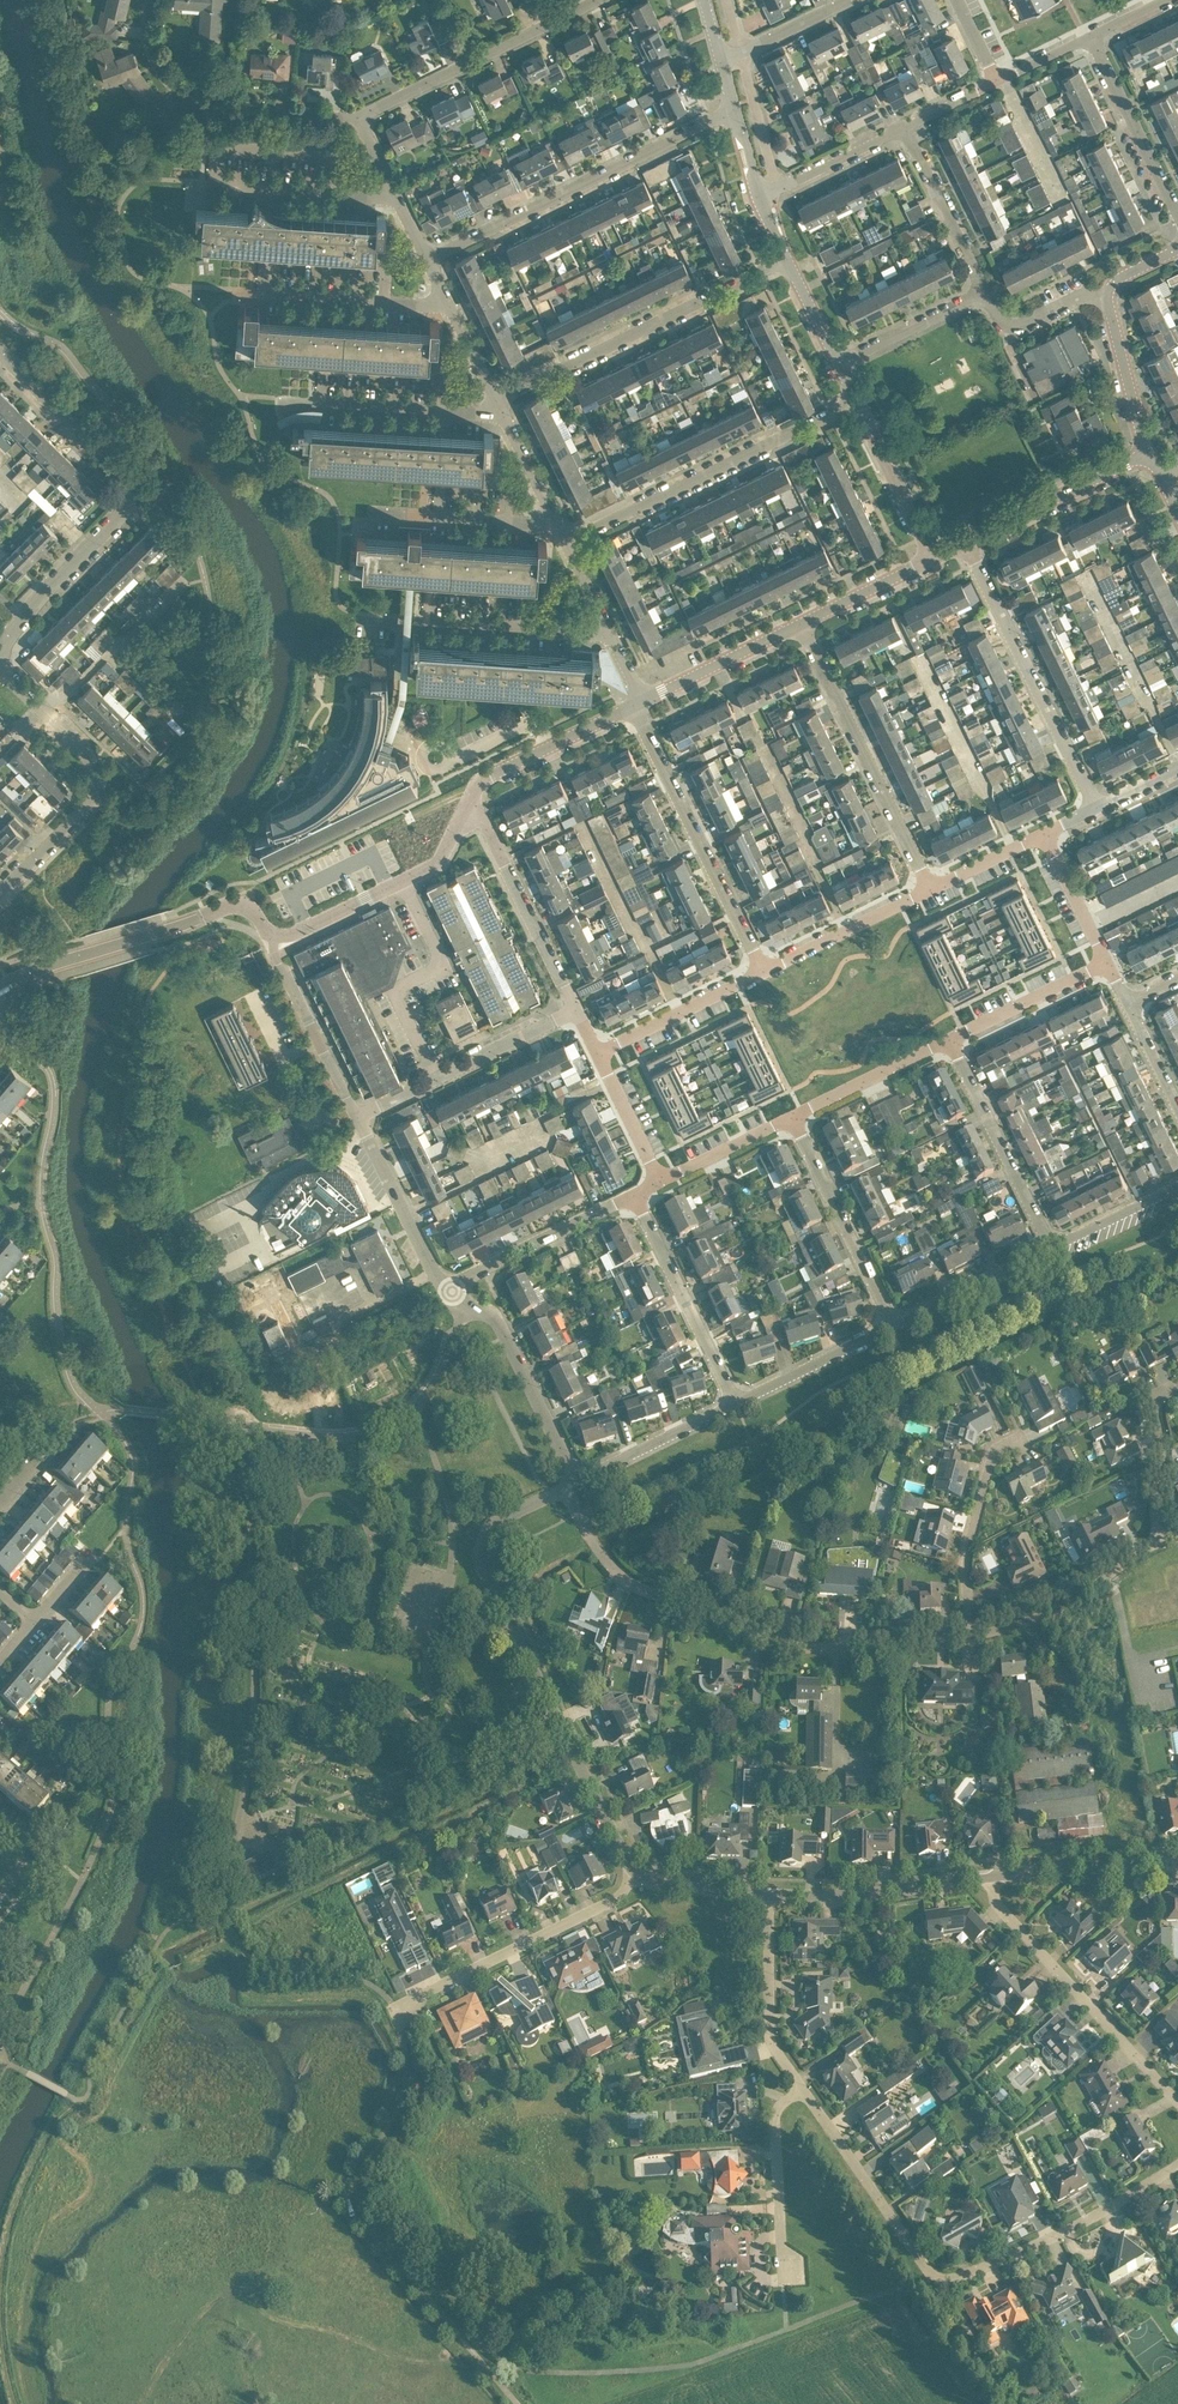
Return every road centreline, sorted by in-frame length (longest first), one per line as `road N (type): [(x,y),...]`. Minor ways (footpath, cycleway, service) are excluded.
road 1 (residential): [(1177,2164),(1050,2234),(919,2277),(798,2094)]
road 2 (unclassified): [(224,1901),(254,1744),(258,1589),(239,1424)]
road 3 (unclassified): [(631,1883),(479,1558),(488,1529),(565,1489)]
road 4 (residential): [(970,1640),(800,1650),(625,1579),(596,1549),(565,1489)]
road 5 (residential): [(25,623),(123,511),(130,480),(0,351)]
road 6 (residential): [(423,260),(737,109)]
road 7 (residential): [(560,542),(852,400)]
road 8 (track): [(77,2099),(56,2121),(12,2221),(1,2321),(15,2403)]
road 9 (residential): [(494,401),(783,261)]
road 10 (residential): [(0,897),(88,808),(95,775),(0,670)]
road 11 (residential): [(140,0),(139,60),(182,108),(356,121)]
road 12 (residential): [(762,972),(636,704)]
road 13 (residential): [(930,889),(801,623)]
road 14 (residential): [(1099,805),(966,542)]
road 15 (residential): [(1177,2102),(997,1904),(990,1878)]
road 16 (residential): [(356,121),(601,0)]
road 17 (residential): [(398,2012),(631,1883)]
road 18 (residential): [(359,618),(612,638)]
road 19 (residential): [(783,2328),(772,2139),(778,2107),(798,2094)]
road 20 (residential): [(565,1489),(569,1465),(504,1331),(450,1290)]
road 21 (unclassified): [(435,1078),(398,1003),(401,986),(439,964),(405,880)]
road 22 (residential): [(575,1010),(472,799)]
road 23 (residential): [(1053,1249),(949,1039)]
road 24 (residential): [(893,1327),(791,1117)]
road 25 (residential): [(736,1402),(633,1197)]
road 26 (residential): [(970,1640),(965,1585),(973,1523),(993,1453),(1024,1438)]
road 27 (residential): [(767,1888),(990,1878)]
road 28 (tertiary): [(75,959),(228,906),(253,912),(275,937)]
road 29 (residential): [(798,2094),(769,2006),(767,1888)]
road 30 (residential): [(393,198),(188,182)]
road 31 (residential): [(450,1290),(633,1197)]
road 32 (residential): [(1089,33),(1177,217)]
road 33 (residential): [(430,1588),(451,1558),(450,1522),(417,1399)]
road 34 (tertiary): [(966,542),(1144,452)]
road 35 (residential): [(357,1118),(275,937)]
road 36 (residential): [(1138,1544),(1031,1621),(970,1640)]
road 37 (residential): [(450,1290),(357,1118)]
road 38 (tertiary): [(472,799),(482,779),(636,704)]
road 39 (unclassified): [(239,1424),(366,1436),(384,1431),(417,1399)]
road 40 (residential): [(307,403),(499,411)]
road 41 (residential): [(565,1489),(736,1402)]
road 42 (residential): [(257,294),(446,306)]
road 43 (residential): [(990,1878),(1177,1866)]
road 44 (residential): [(762,972),(930,889)]
road 45 (residential): [(982,292),(903,125)]
road 46 (residential): [(595,1051),(762,972)]
road 47 (residential): [(553,526),(375,514)]
road 48 (residential): [(893,1327),(1053,1249)]
road 49 (tertiary): [(932,559),(852,400)]
road 50 (residential): [(791,1117),(949,1039)]
road 51 (residential): [(949,1039),(1107,963)]
road 52 (tertiary): [(644,700),(801,623)]
road 53 (residential): [(736,1402),(893,1327)]
road 54 (residential): [(833,361),(982,292)]
road 55 (tertiary): [(1144,452),(1108,294)]
road 56 (residential): [(761,198),(903,125)]
road 57 (residential): [(435,1078),(575,1010)]
road 58 (residential): [(982,292),(995,318),(1010,324),(1028,324),(1090,293),(1108,294)]
road 59 (residential): [(660,1184),(595,1051)]
road 60 (residential): [(660,1184),(791,1117)]
road 61 (tertiary): [(801,623),(932,559)]
road 62 (residential): [(1107,963),(1041,834)]
road 63 (tertiary): [(275,937),(405,880)]
road 64 (residential): [(1138,1544),(1143,1405)]
road 65 (residential): [(1053,1249),(1177,1187)]
road 66 (residential): [(767,1888),(631,1883)]
road 67 (residential): [(553,526),(499,411)]
road 68 (residential): [(930,889),(1041,834)]

